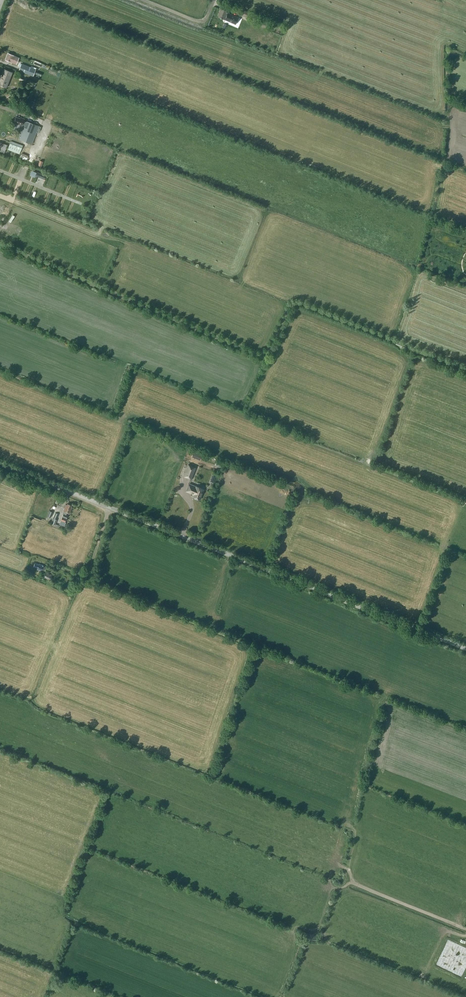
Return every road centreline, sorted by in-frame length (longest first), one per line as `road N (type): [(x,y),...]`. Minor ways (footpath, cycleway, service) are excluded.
road 1 (unclassified): [(465,649),(0,465)]

